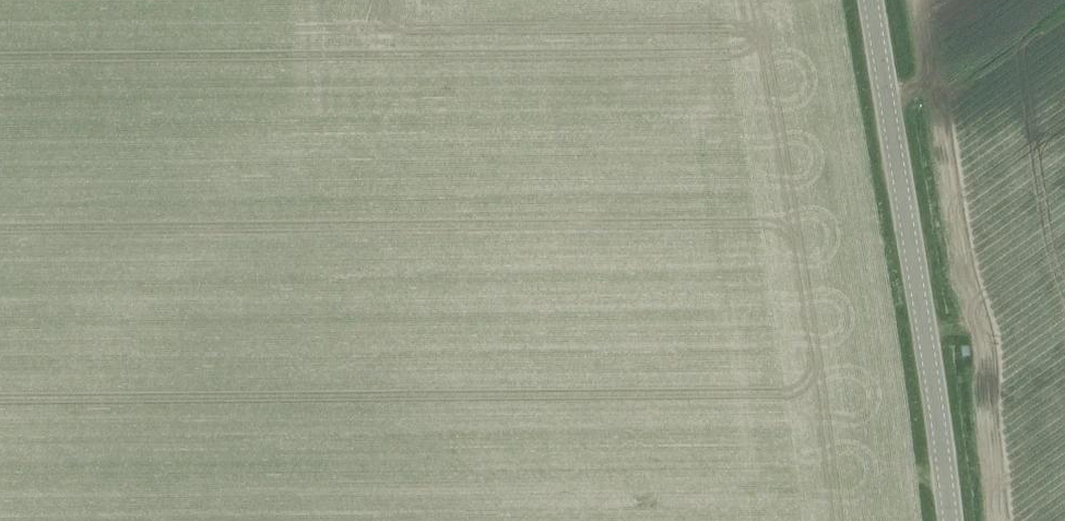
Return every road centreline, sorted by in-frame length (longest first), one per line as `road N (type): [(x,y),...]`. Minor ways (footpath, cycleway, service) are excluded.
road 1 (tertiary): [(952,520),(872,0)]

